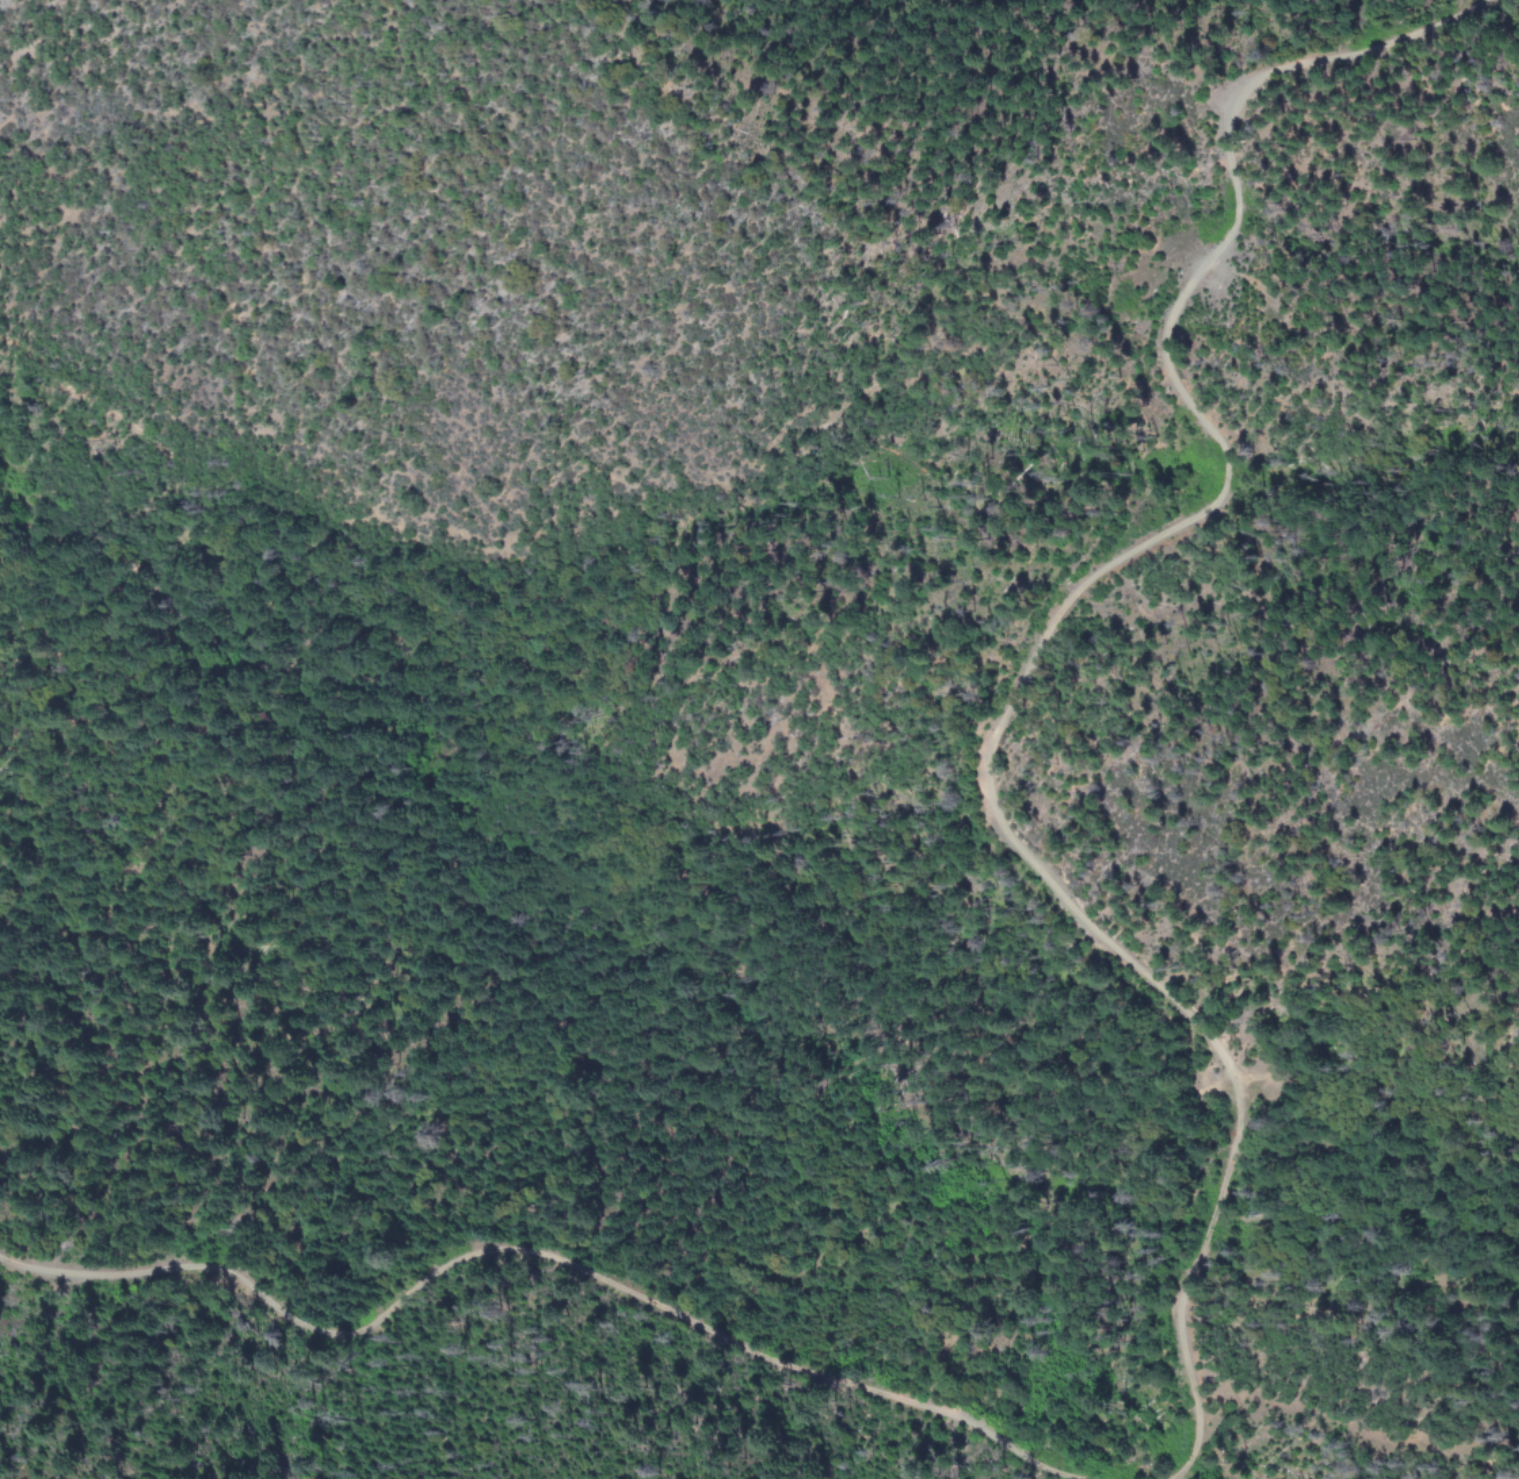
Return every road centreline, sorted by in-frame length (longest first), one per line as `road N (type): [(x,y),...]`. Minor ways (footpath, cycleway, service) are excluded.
road 1 (residential): [(1199,1122),(1072,1071),(808,933),(0,350)]

